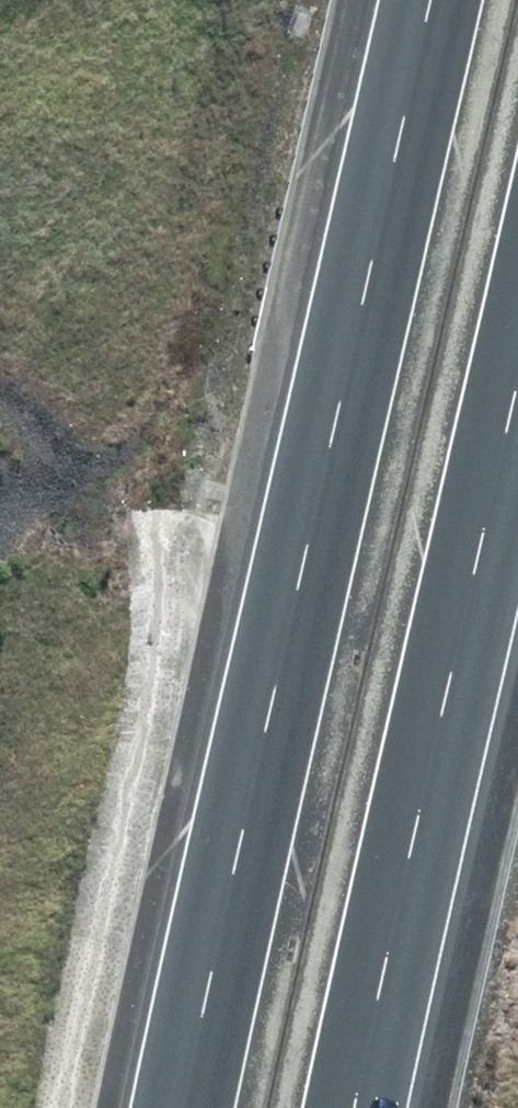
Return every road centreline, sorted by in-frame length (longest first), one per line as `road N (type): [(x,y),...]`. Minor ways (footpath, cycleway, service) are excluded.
road 1 (motorway): [(189,1107),(425,0)]
road 2 (motorway): [(517,380),(358,1107)]

